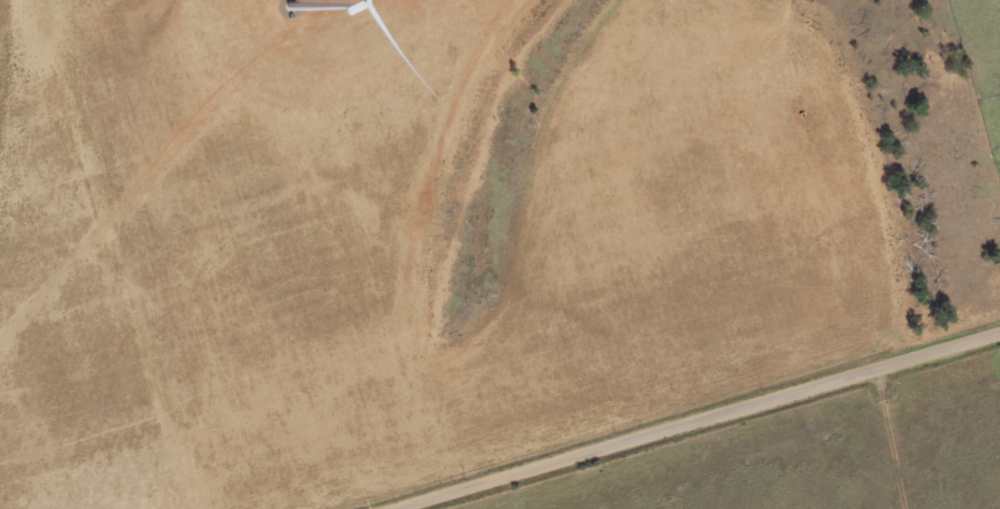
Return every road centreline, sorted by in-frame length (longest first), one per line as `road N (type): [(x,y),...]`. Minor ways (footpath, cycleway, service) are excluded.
road 1 (residential): [(999,330),(379,508)]
road 2 (residential): [(917,353),(939,508)]

